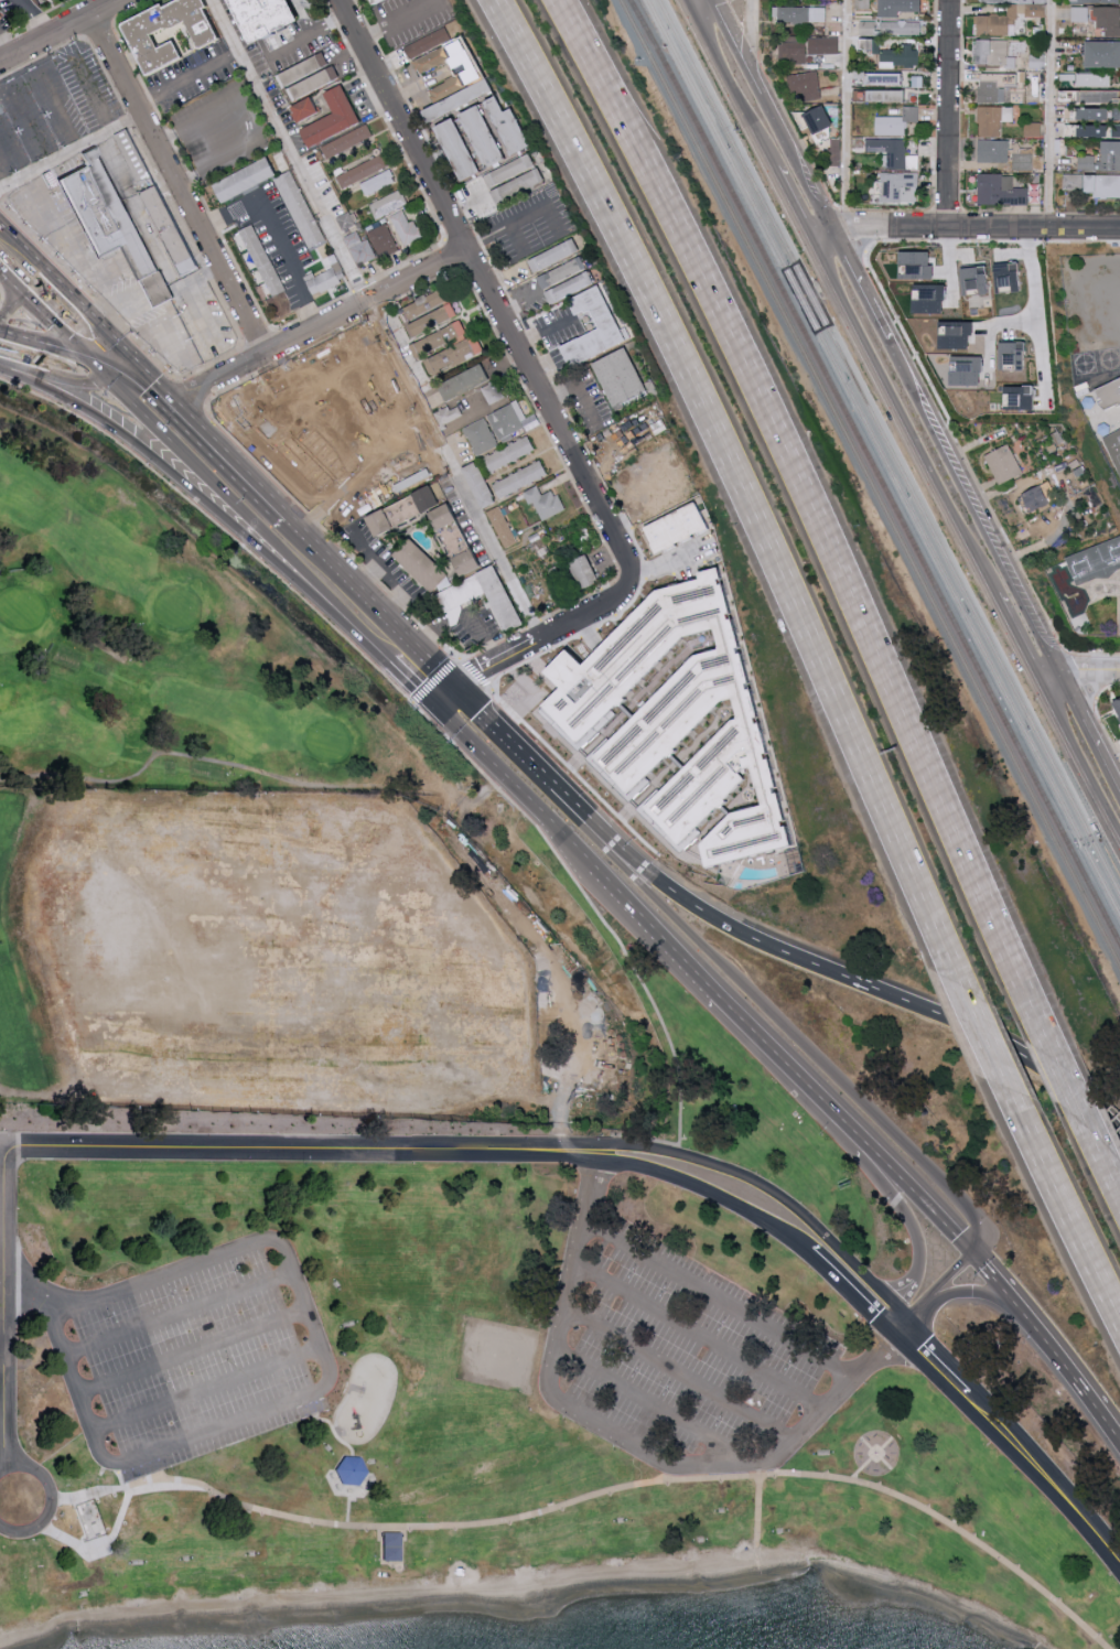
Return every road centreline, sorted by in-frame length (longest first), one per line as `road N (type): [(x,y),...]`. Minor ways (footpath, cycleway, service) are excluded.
road 1 (motorway): [(1041,1028),(717,301),(559,0)]
road 2 (motorway): [(494,0),(667,327),(952,972)]
road 3 (residential): [(898,1308),(772,1190),(677,1154),(618,1144),(597,1151),(703,1189),(777,1228),(886,1325)]
road 4 (primary): [(979,1251),(971,1215),(548,789)]
road 5 (residential): [(629,568),(341,0)]
road 6 (residential): [(1,1145),(597,1151)]
road 7 (primary): [(43,381),(127,434),(381,650)]
road 8 (primary): [(685,966),(979,1251)]
road 9 (secondary): [(812,244),(995,597)]
road 10 (primary): [(685,966),(704,999),(865,1162),(905,1215),(918,1253),(916,1275)]
road 11 (motorway): [(876,990),(735,930),(655,879),(548,789)]
road 12 (secondary): [(1062,679),(887,343)]
road 13 (residential): [(266,354),(93,18)]
road 14 (residential): [(174,403),(466,254)]
road 15 (residential): [(8,1467),(1,1145)]
road 16 (tertiary): [(1119,1565),(922,1347)]
road 17 (residential): [(831,235),(849,228),(1119,230)]
road 18 (motorway): [(1119,1130),(1035,1066),(876,990)]
road 19 (residential): [(945,229),(950,0)]
road 20 (primary): [(226,493),(381,650)]
road 21 (motorway): [(952,972),(1046,1165)]
road 22 (primary): [(150,378),(0,233)]
road 23 (primary): [(422,692),(563,836)]
road 24 (secondary): [(688,3),(773,170)]
road 25 (motorway): [(1119,1192),(1041,1028)]
road 26 (primary): [(563,836),(685,966)]
road 27 (secondary): [(1042,689),(1119,847)]
road 28 (residential): [(496,660),(625,591),(629,568)]
road 29 (primary): [(402,633),(280,516)]
road 30 (motorway): [(1046,1165),(1119,1314)]
road 31 (motorway): [(1021,1307),(1119,1437)]
road 32 (primary): [(150,378),(76,347),(0,332)]
road 33 (primary): [(116,381),(226,493)]
road 34 (primary): [(280,516),(174,403)]
road 35 (primary): [(548,789),(443,678)]
road 36 (residential): [(0,63),(127,0)]
road 37 (residential): [(0,1528),(37,1528),(52,1507),(41,1475),(20,1466),(0,1472)]
road 38 (primary): [(17,291),(116,381)]
road 39 (secondary): [(1119,796),(1062,679)]
road 40 (secondary): [(887,343),(831,235)]

